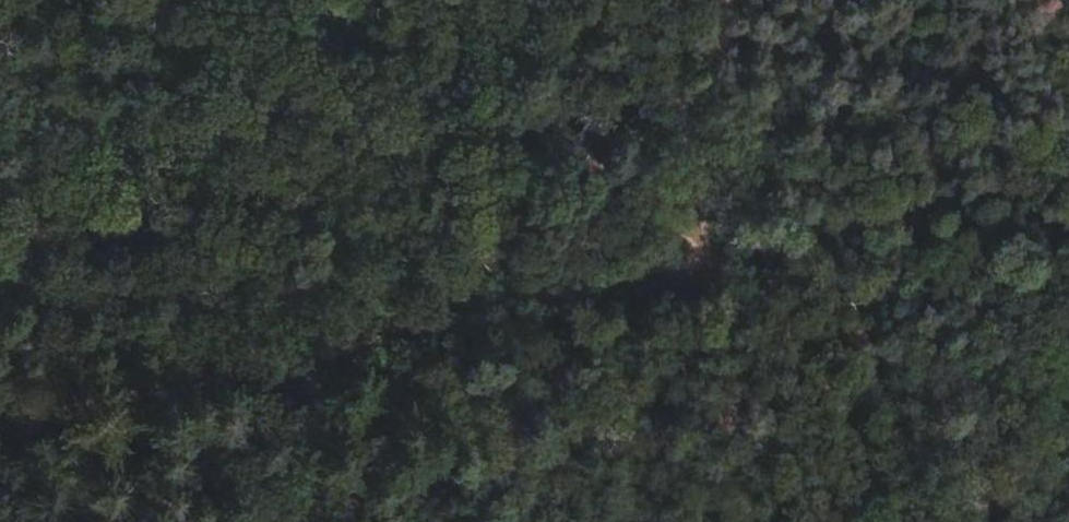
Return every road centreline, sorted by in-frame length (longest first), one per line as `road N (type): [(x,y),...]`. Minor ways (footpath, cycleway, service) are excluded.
road 1 (track): [(1068,200),(0,444)]
road 2 (track): [(731,279),(296,0)]

